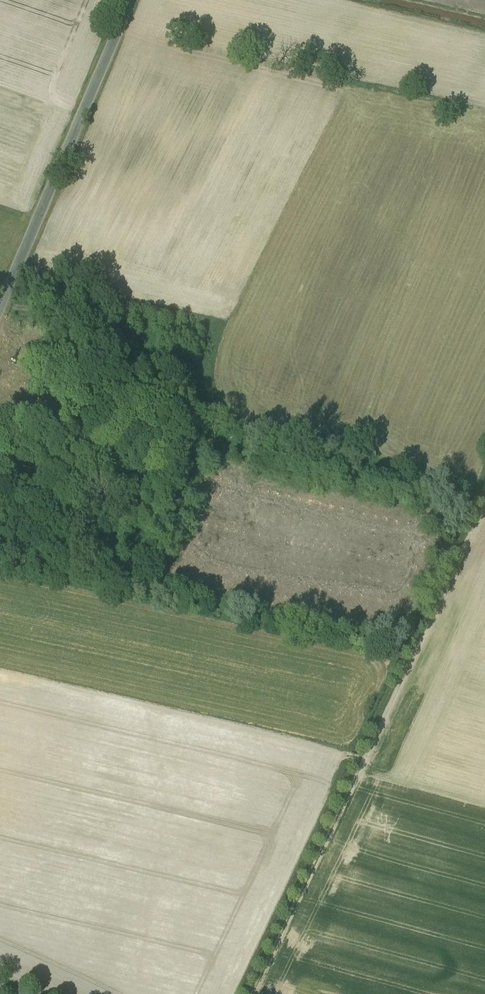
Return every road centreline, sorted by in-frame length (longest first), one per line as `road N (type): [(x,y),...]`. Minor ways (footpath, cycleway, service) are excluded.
road 1 (track): [(484,504),(252,993)]
road 2 (unclassified): [(0,308),(132,0)]

